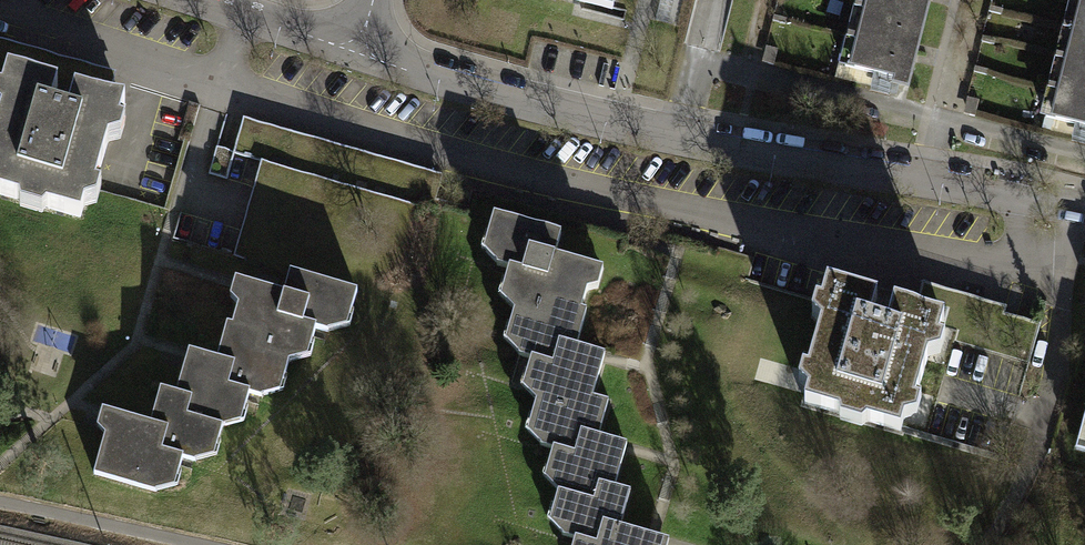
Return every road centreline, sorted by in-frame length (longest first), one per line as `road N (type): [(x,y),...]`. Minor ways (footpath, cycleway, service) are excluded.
road 1 (residential): [(356,53),(674,139),(1072,212)]
road 2 (residential): [(1039,443),(1072,212)]
road 3 (residential): [(203,0),(356,53)]

